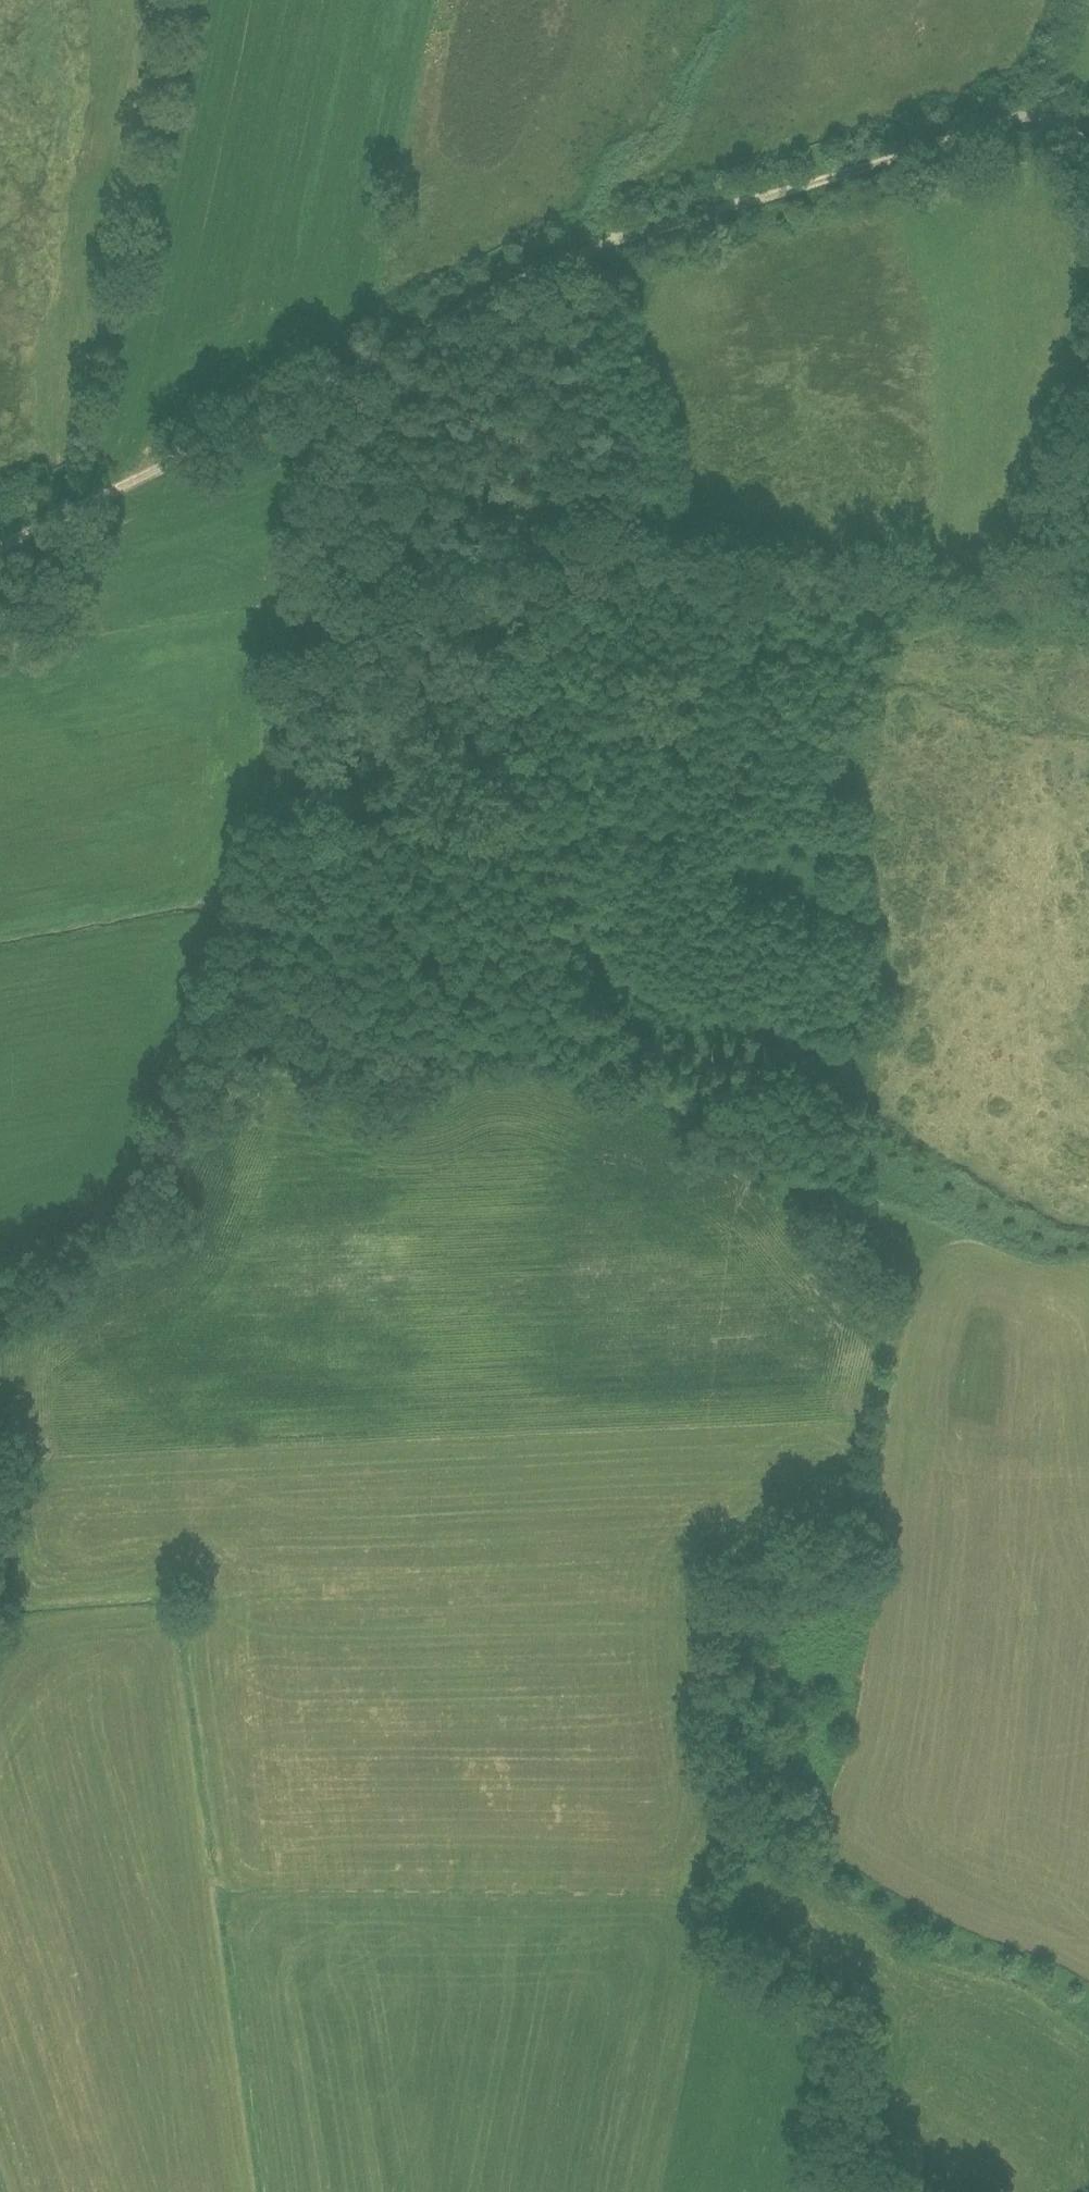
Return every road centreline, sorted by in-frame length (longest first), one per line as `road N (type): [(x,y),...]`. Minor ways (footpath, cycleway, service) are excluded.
road 1 (track): [(1088,150),(1058,125),(1021,120),(636,240),(0,542)]

